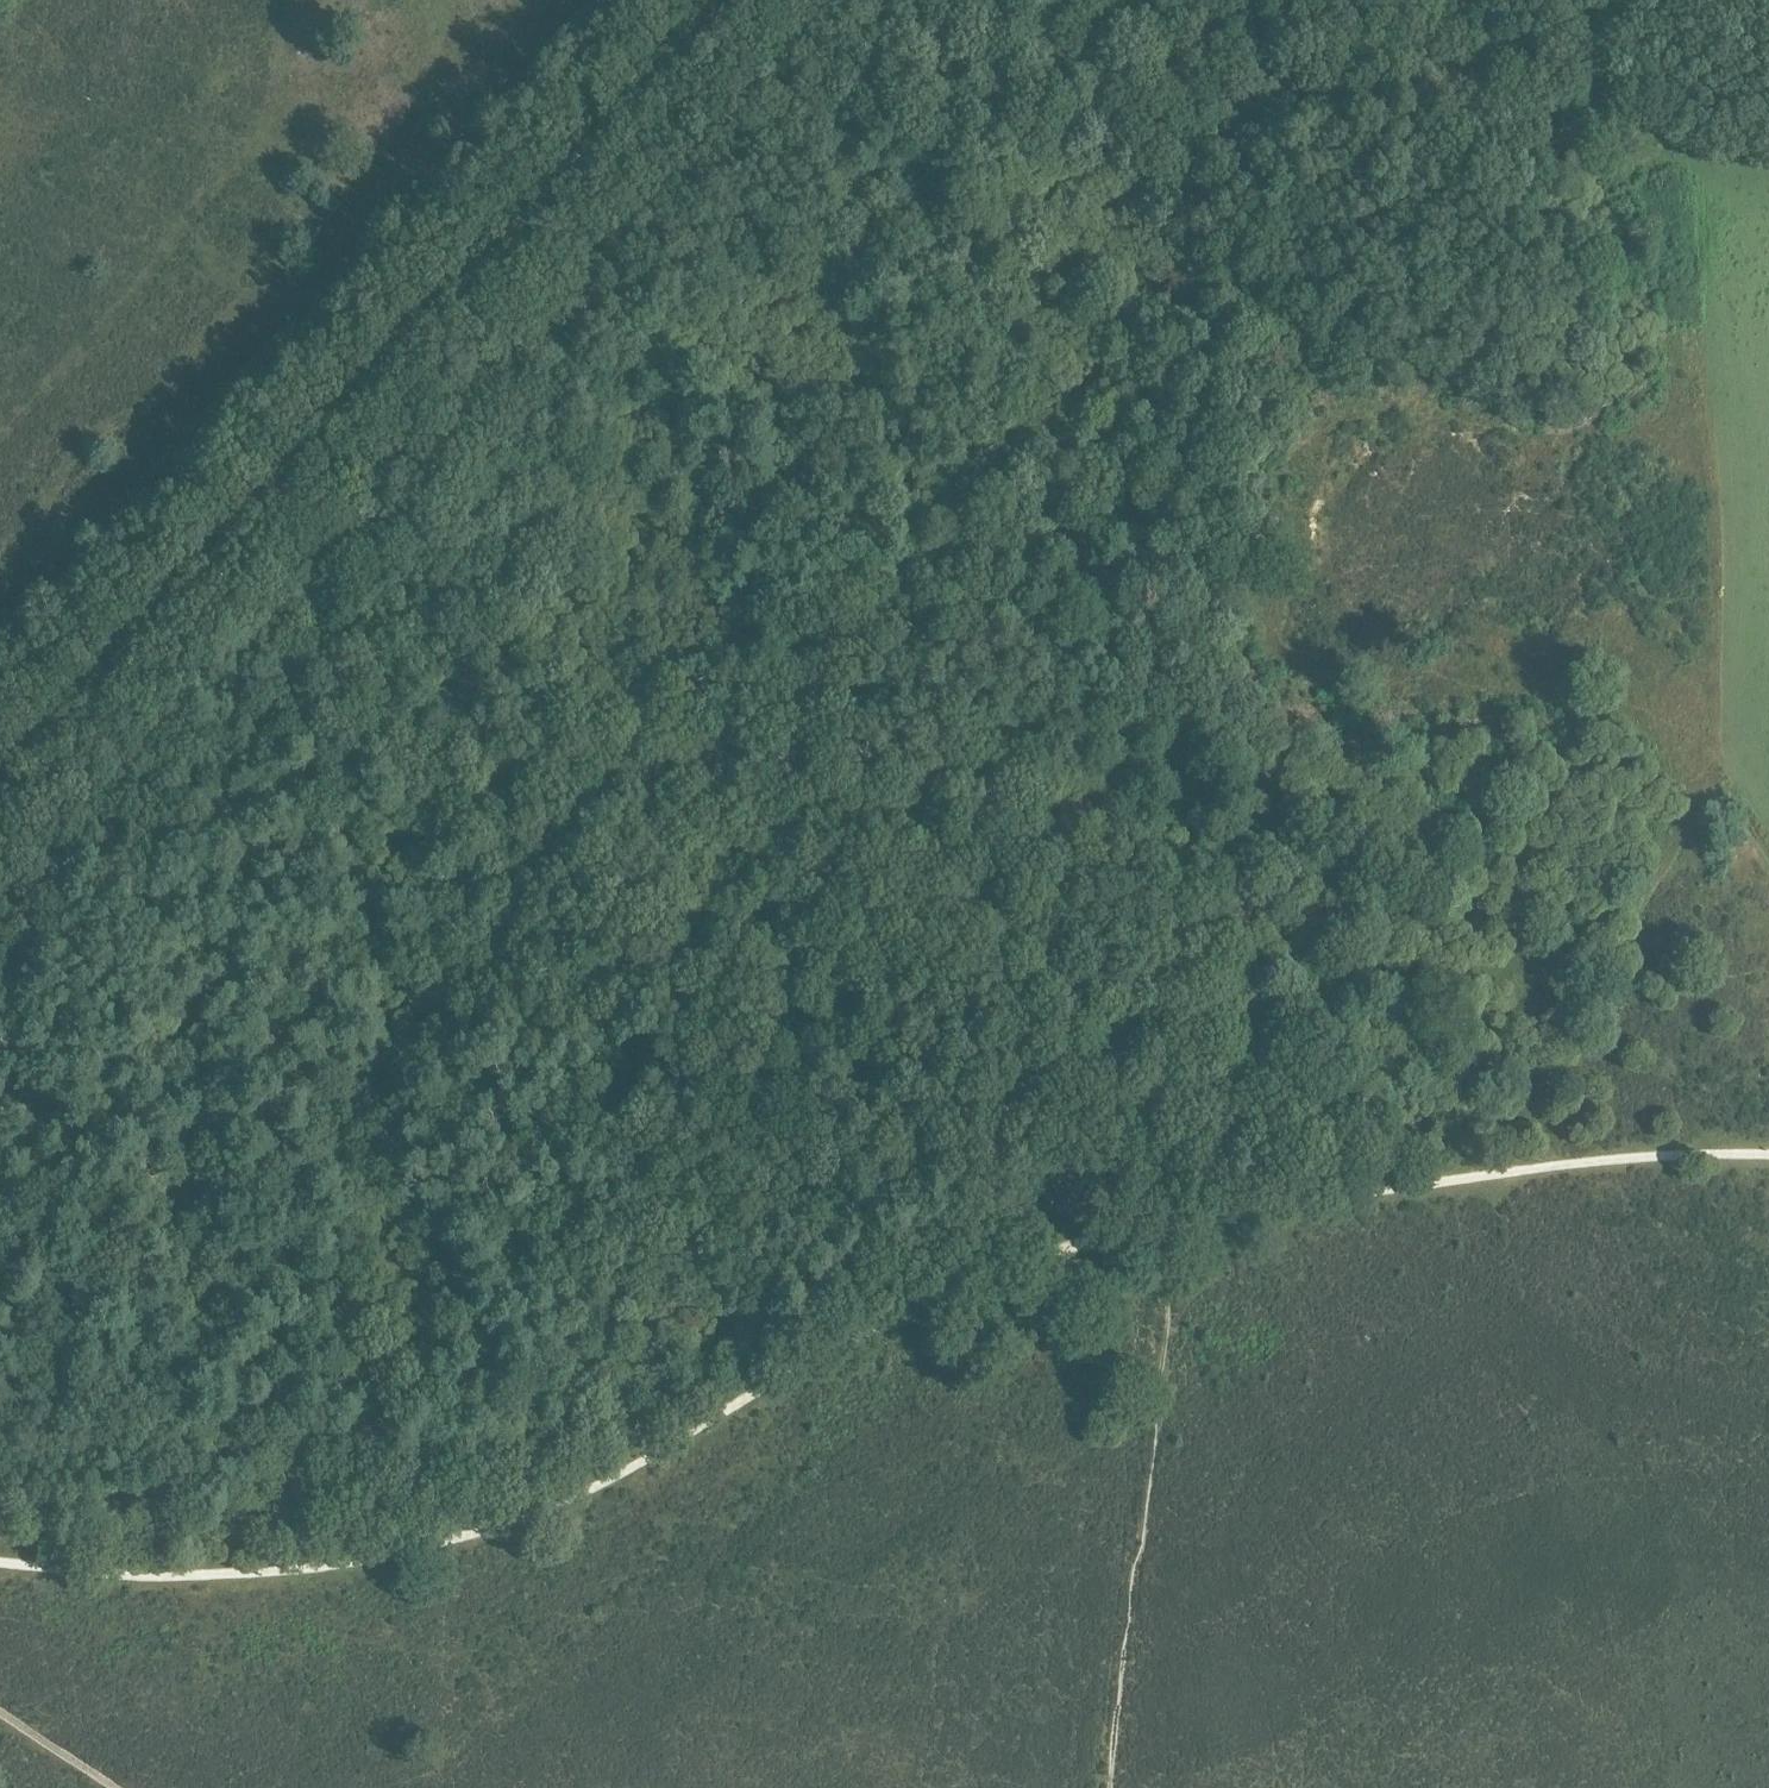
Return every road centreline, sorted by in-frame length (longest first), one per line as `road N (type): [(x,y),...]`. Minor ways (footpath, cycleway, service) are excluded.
road 1 (track): [(0,789),(740,0)]
road 2 (track): [(1148,0),(1628,127)]

